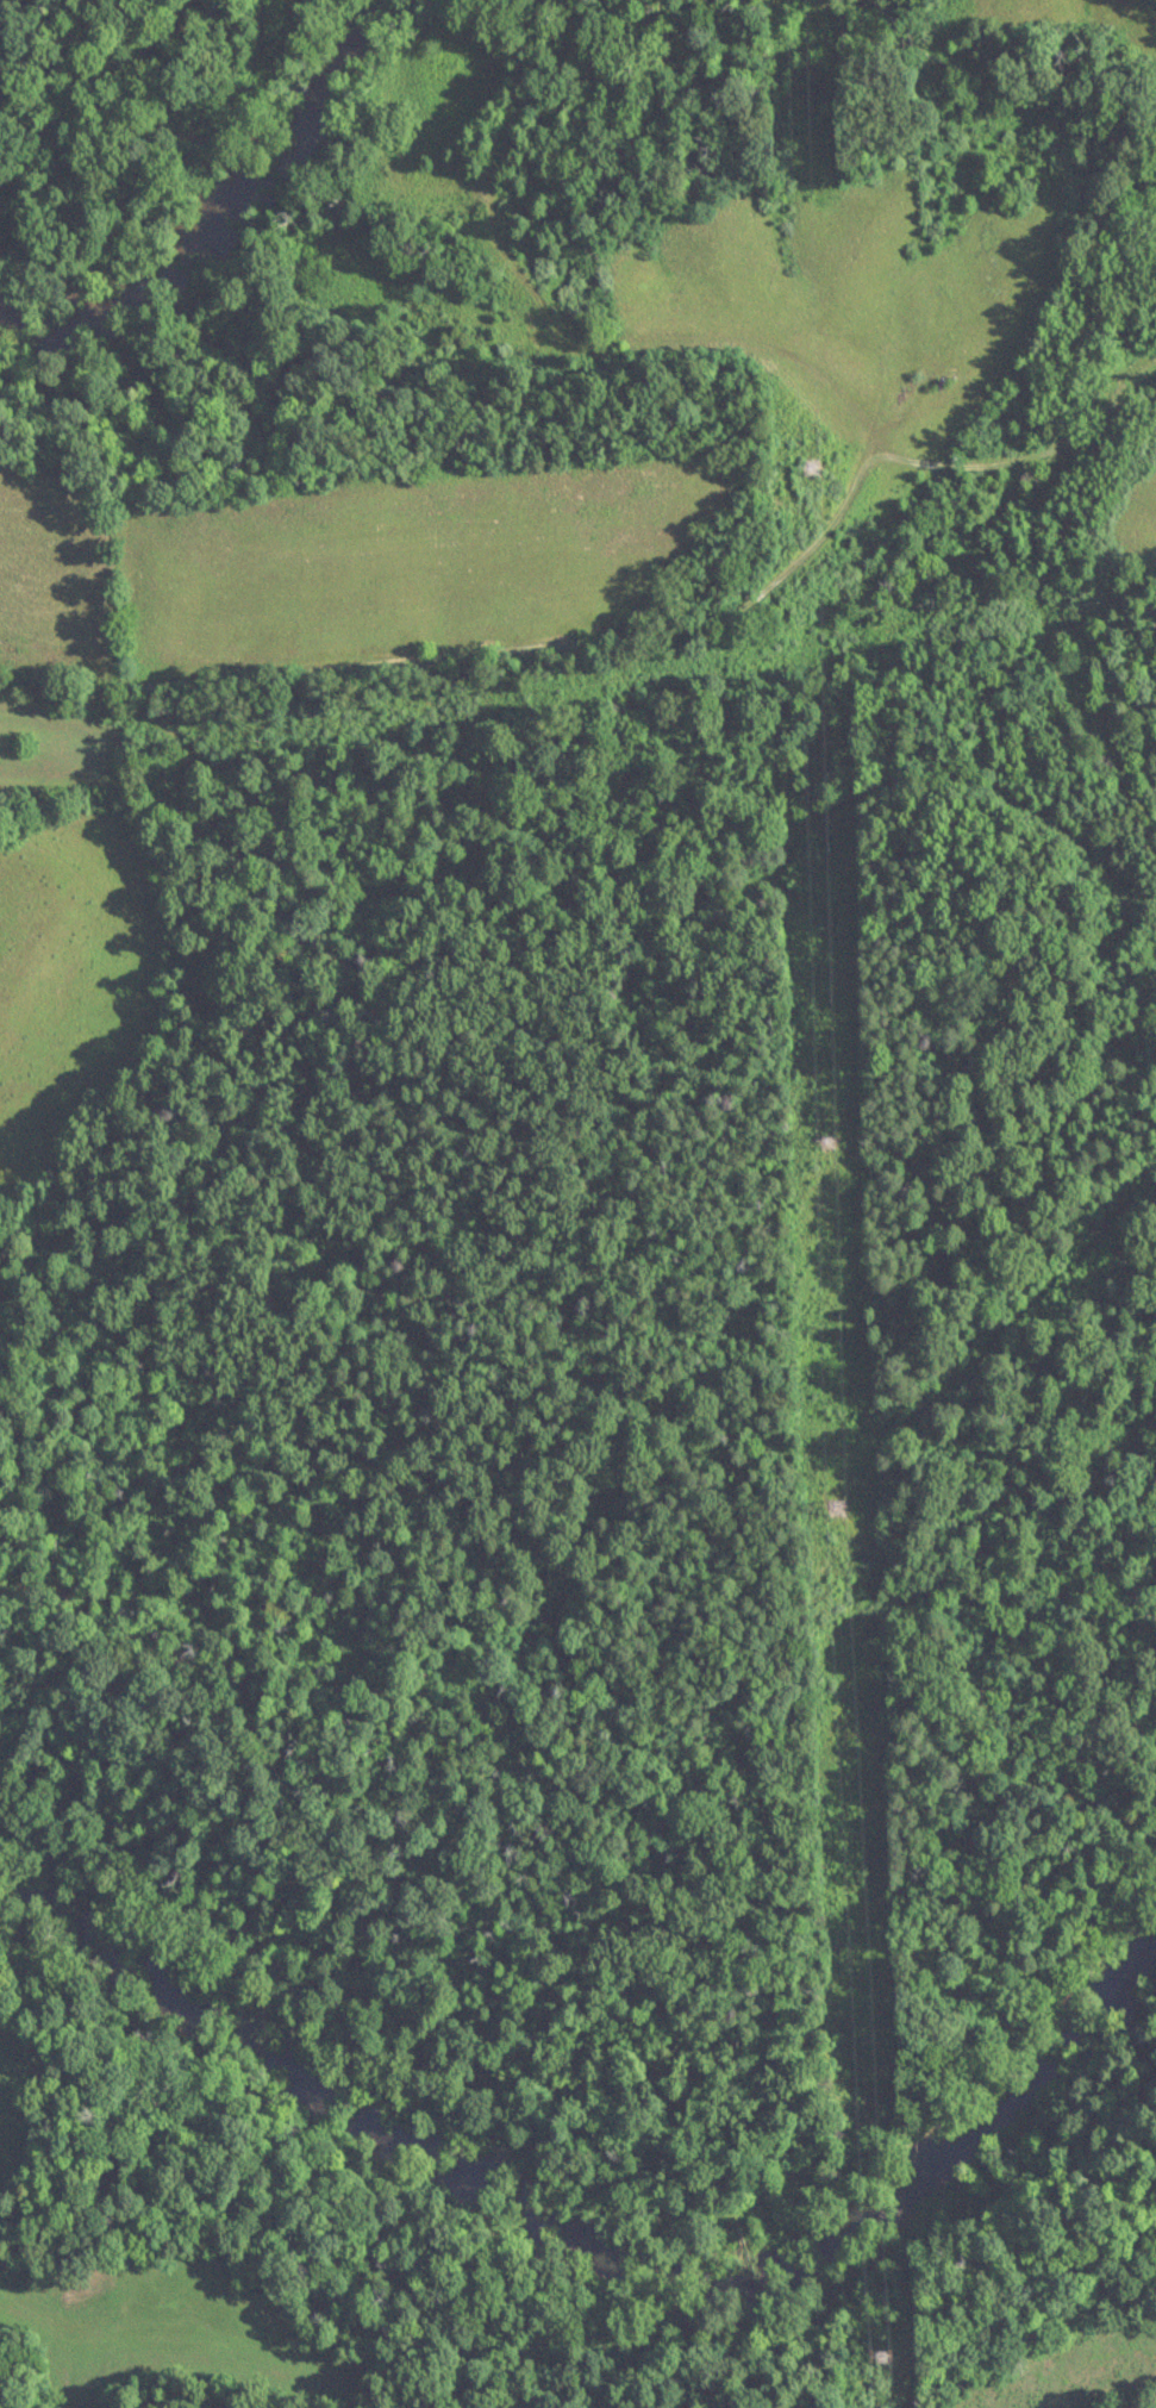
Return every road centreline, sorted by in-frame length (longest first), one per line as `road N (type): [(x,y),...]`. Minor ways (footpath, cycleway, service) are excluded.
road 1 (residential): [(1050,445),(951,470),(895,455),(880,458),(793,566),(698,634),(602,669),(0,685)]
road 2 (track): [(1155,373),(1104,419),(1050,445)]

